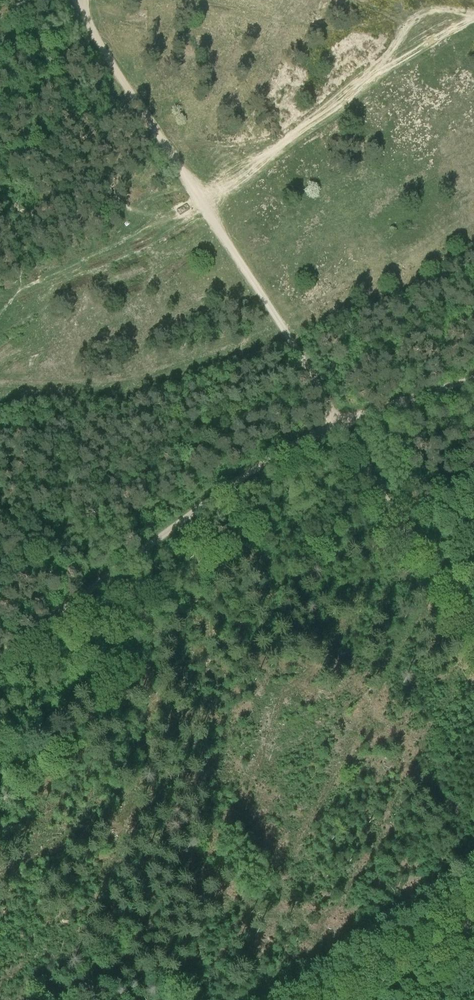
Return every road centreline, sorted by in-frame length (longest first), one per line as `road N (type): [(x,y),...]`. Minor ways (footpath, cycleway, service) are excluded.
road 1 (track): [(0,318),(13,297),(204,207),(363,83),(473,17)]
road 2 (track): [(344,428),(75,0)]
road 3 (track): [(344,428),(241,483),(0,654)]
road 4 (track): [(473,632),(344,428)]
road 5 (track): [(473,370),(344,428)]
road 6 (track): [(381,71),(406,22),(444,9),(473,13)]

